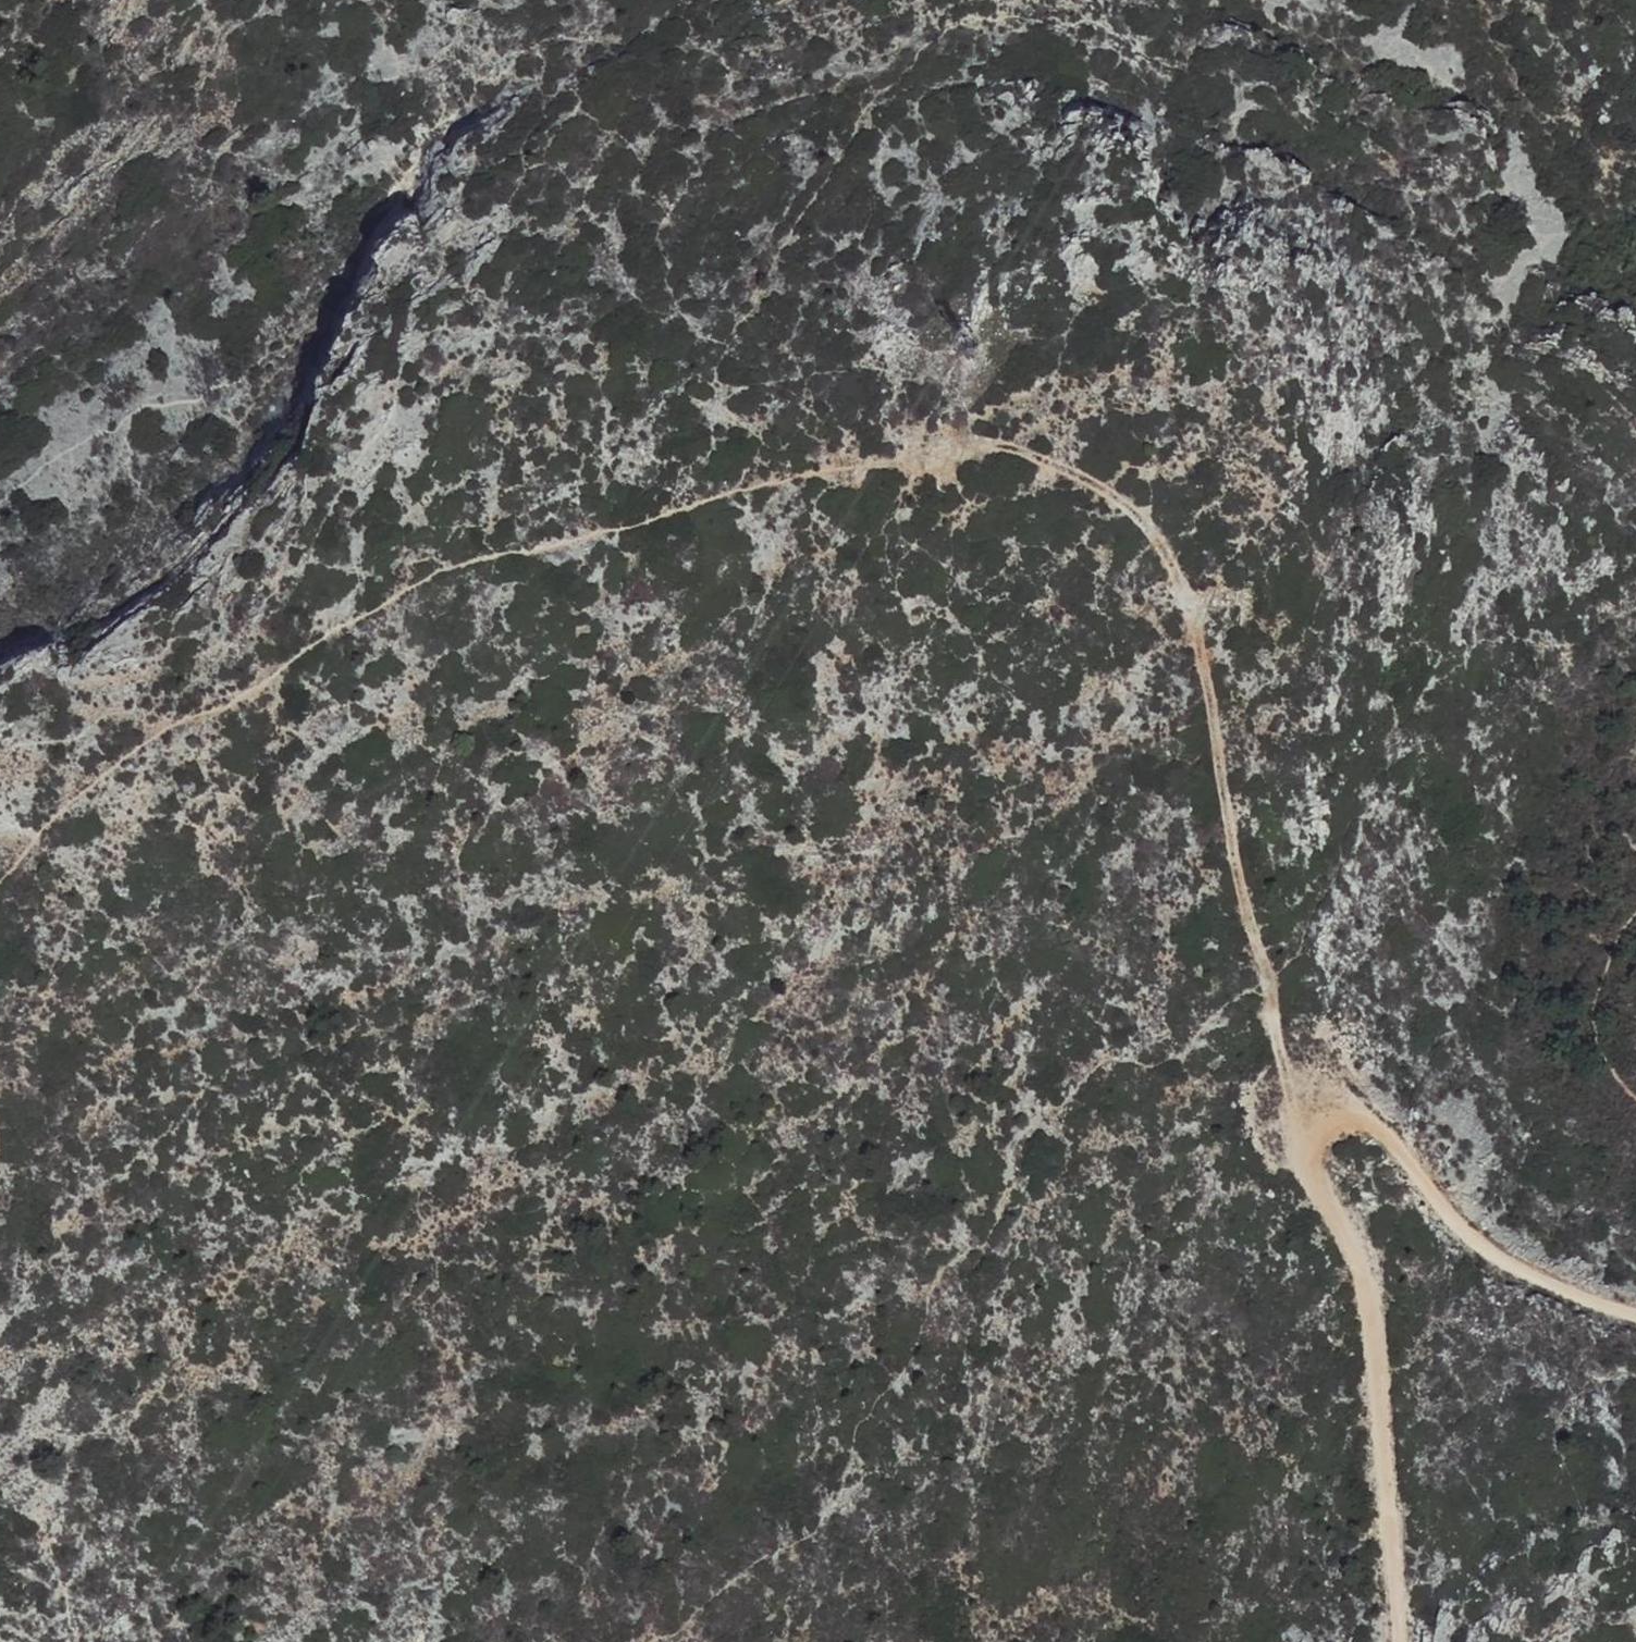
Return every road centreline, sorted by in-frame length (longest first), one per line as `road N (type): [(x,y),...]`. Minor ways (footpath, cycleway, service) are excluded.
road 1 (track): [(1406,1641),(1379,1301),(1293,1153),(1302,1104),(1329,1097),(1355,1105),(1396,1176),(1511,1271),(1635,1322)]
road 2 (track): [(1302,1104),(1273,1047),(1206,698),(1181,598),(1151,526),(1101,482),(1001,444)]

